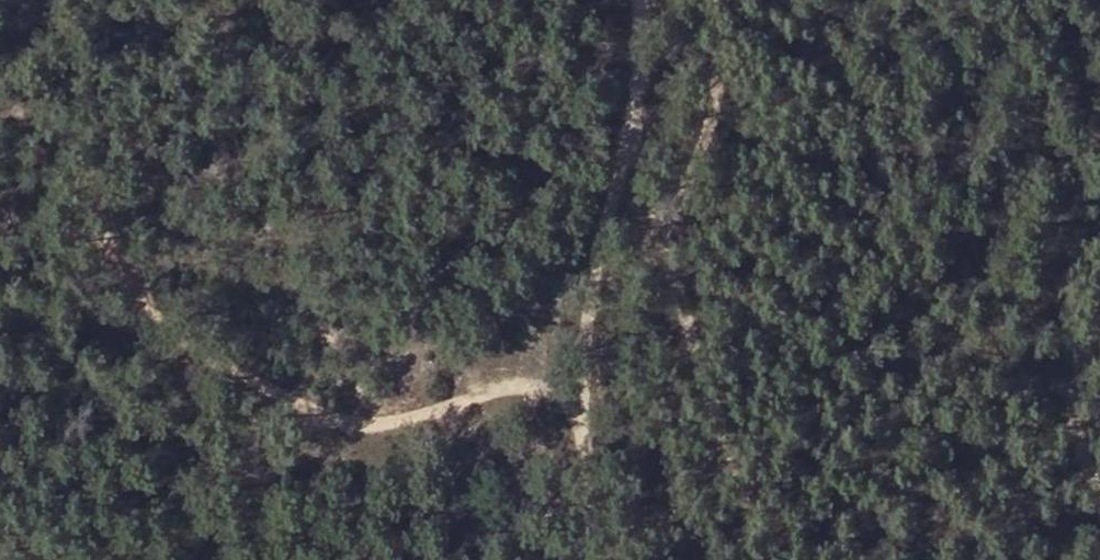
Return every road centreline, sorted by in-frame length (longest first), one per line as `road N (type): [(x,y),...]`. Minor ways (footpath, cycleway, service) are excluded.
road 1 (track): [(587,403),(499,395),(372,429),(306,412),(179,343),(127,262),(93,239),(0,230)]
road 2 (track): [(715,0),(710,112),(675,233),(678,300),(755,559)]
road 3 (track): [(637,0),(633,82),(588,310),(583,559)]
road 4 (track): [(1099,501),(1069,392),(1080,345),(1099,321)]
road 5 (track): [(720,437),(689,492),(632,559)]

